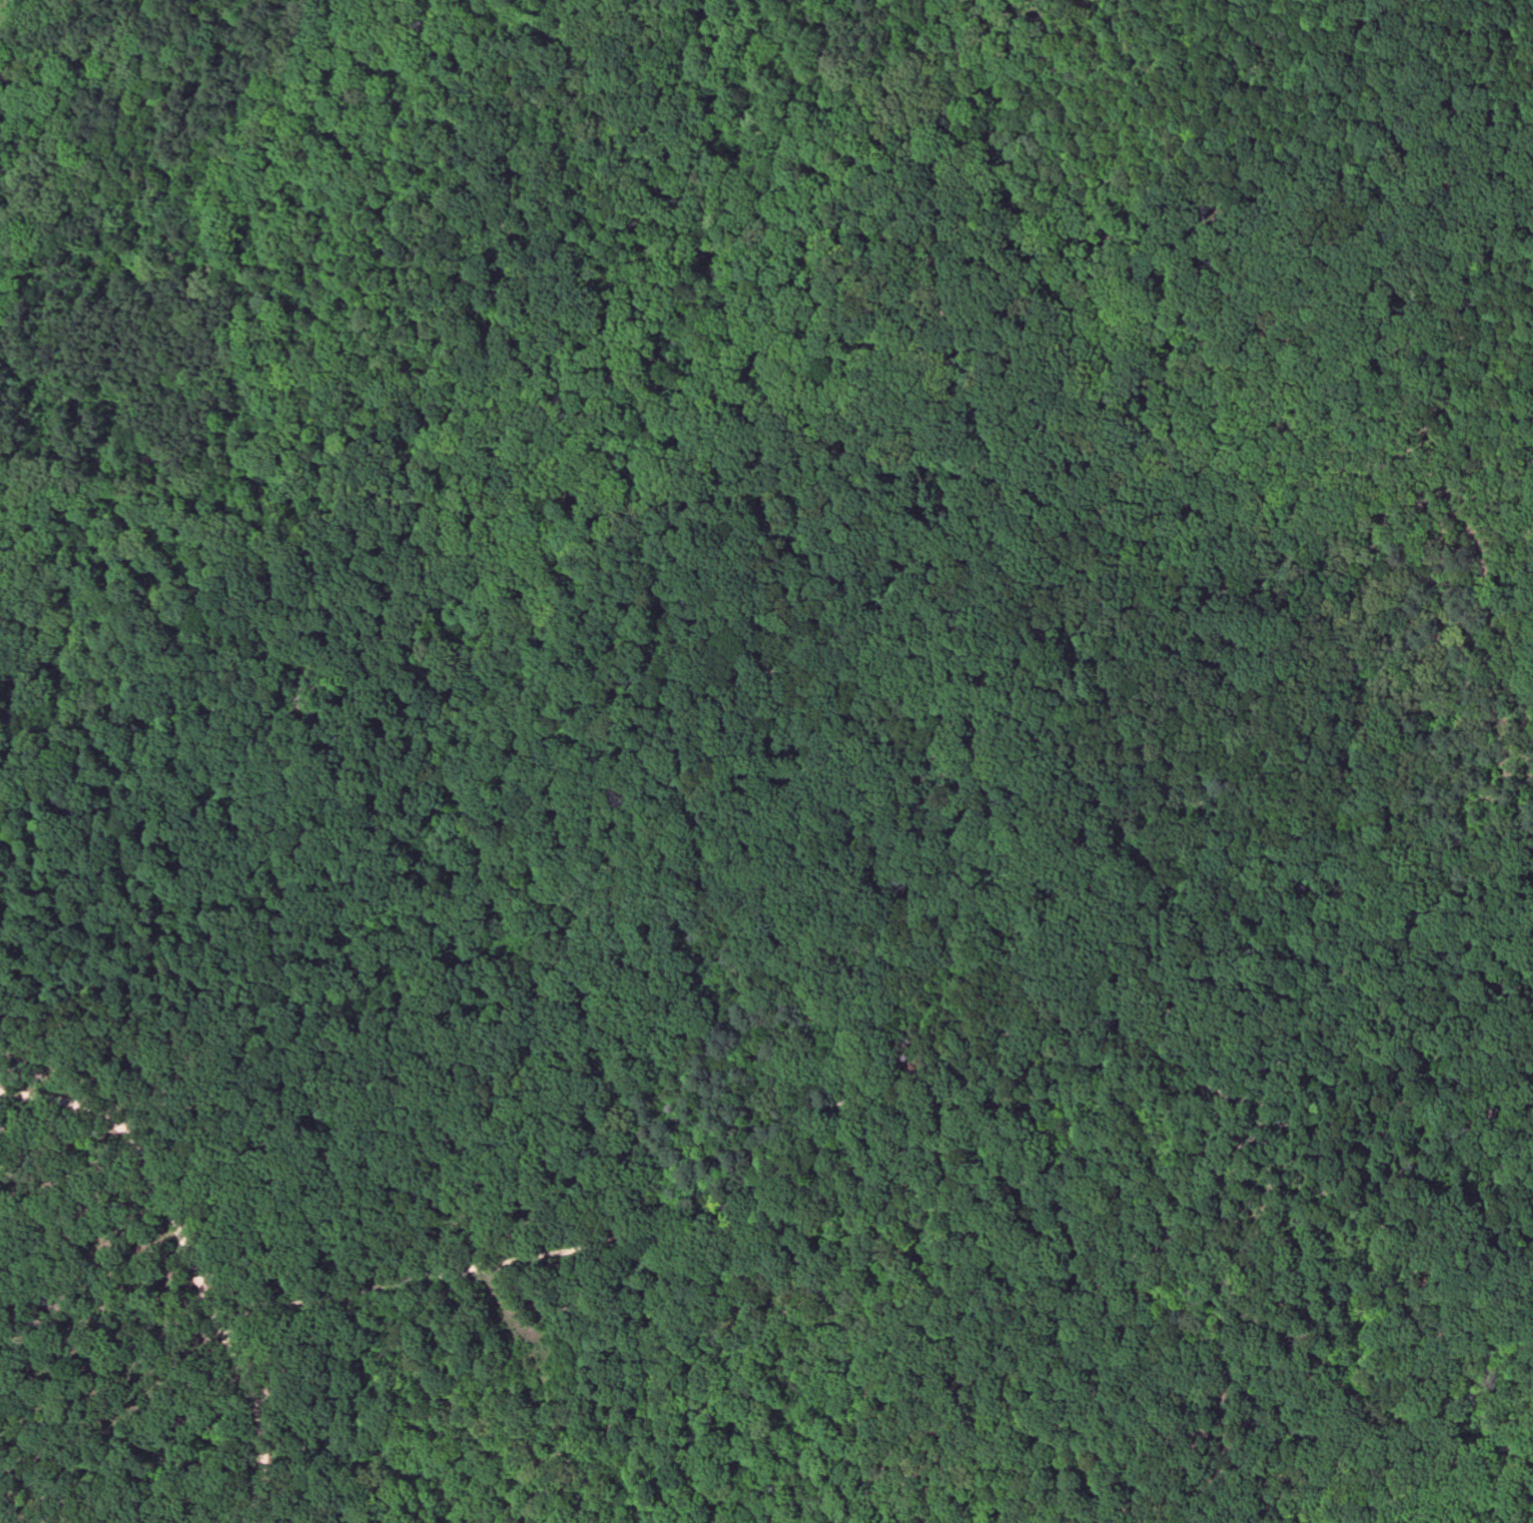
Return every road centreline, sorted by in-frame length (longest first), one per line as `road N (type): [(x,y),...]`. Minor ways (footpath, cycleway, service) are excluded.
road 1 (residential): [(327,1271),(388,1247),(601,1204),(924,1039),(988,1028),(1116,1039),(1264,1076),(1386,1049),(1440,1001),(1532,873)]
road 2 (residential): [(0,1095),(99,1119),(141,1160),(260,1424),(239,1522)]
road 3 (residential): [(327,1271),(256,1412)]
road 4 (residential): [(211,1316),(327,1271)]

